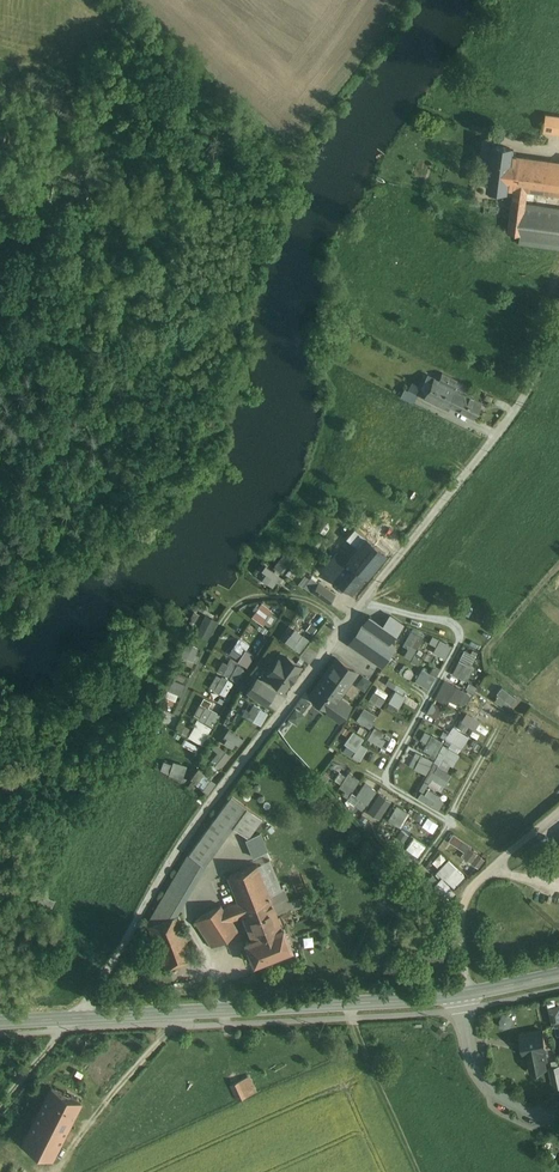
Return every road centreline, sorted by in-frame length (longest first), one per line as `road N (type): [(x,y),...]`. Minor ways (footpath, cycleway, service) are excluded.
road 1 (residential): [(77,1018),(185,843),(343,628),(526,400),(558,318)]
road 2 (tertiary): [(77,1018),(463,995)]
road 3 (track): [(364,600),(460,629),(460,643),(382,782)]
road 4 (track): [(343,628),(309,596),(246,599),(228,614),(178,718)]
road 5 (residential): [(558,813),(473,887),(464,905),(463,995)]
road 6 (track): [(336,754),(452,822),(420,863)]
road 7 (residential): [(558,1123),(492,1088),(468,1040),(463,995)]

